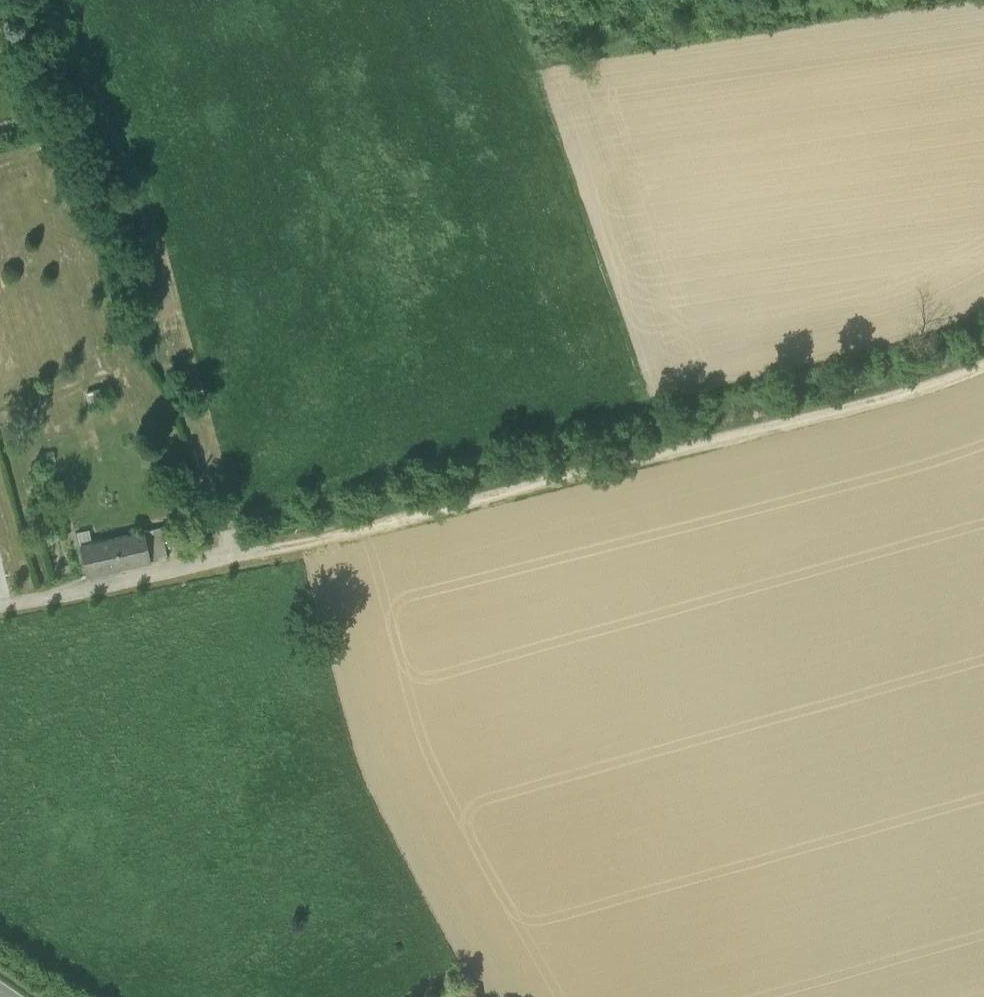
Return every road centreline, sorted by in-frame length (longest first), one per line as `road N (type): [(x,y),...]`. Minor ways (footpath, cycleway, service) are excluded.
road 1 (track): [(983,358),(299,542),(0,603)]

